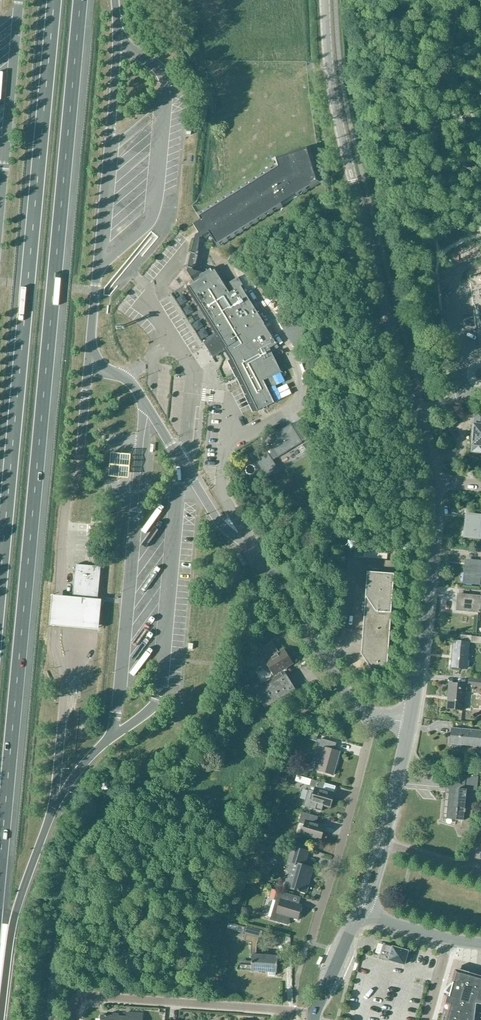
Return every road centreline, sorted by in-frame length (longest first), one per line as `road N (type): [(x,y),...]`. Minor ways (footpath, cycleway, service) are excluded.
road 1 (motorway): [(0,854),(80,0)]
road 2 (motorway): [(53,0),(0,561)]
road 3 (tertiary): [(433,484),(352,181),(324,0)]
road 4 (unclassified): [(179,460),(132,384),(88,358),(117,27)]
road 5 (residential): [(375,718),(345,697),(288,595),(254,549),(220,524),(179,460)]
road 6 (tertiary): [(411,725),(426,633),(433,484)]
road 7 (residential): [(73,1019),(75,1003),(89,995),(286,1011)]
road 8 (residential): [(313,938),(375,718)]
road 9 (motorway): [(0,999),(16,912),(52,811)]
road 10 (tertiary): [(382,845),(411,725)]

